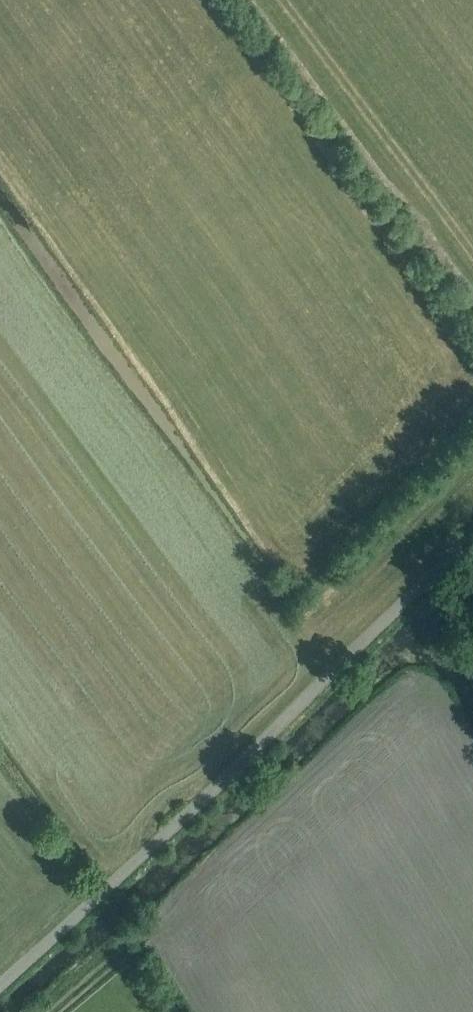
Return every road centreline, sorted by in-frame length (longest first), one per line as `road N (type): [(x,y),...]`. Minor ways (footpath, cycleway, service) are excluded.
road 1 (unclassified): [(0,985),(472,537)]

